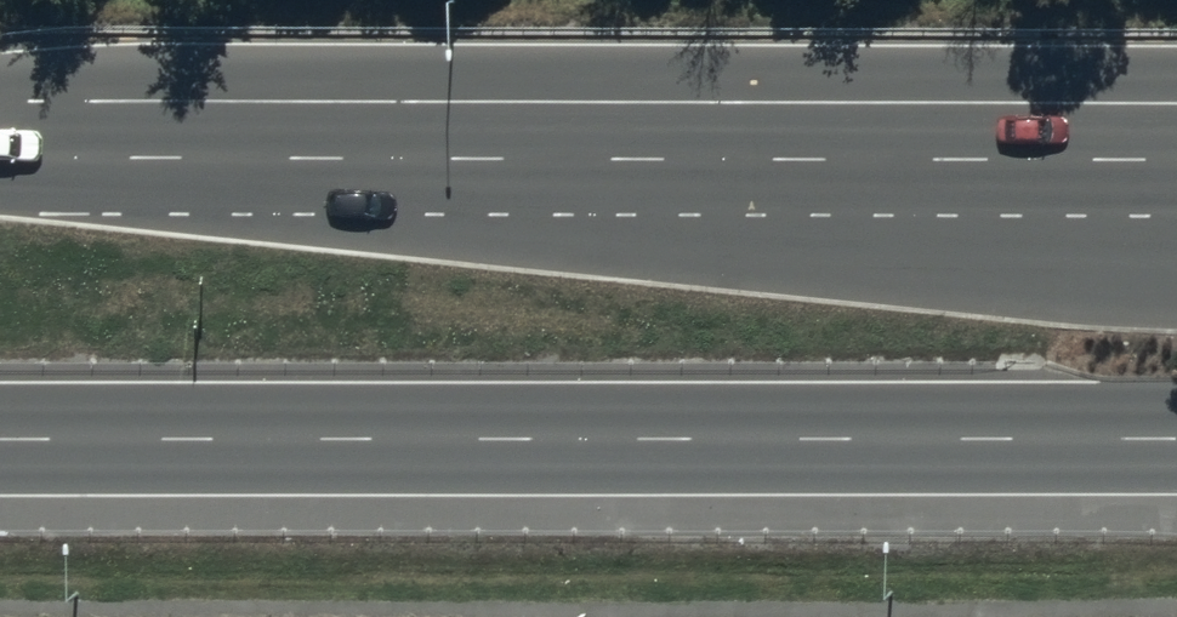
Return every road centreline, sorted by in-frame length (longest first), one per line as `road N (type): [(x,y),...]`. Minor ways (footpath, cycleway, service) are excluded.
road 1 (trunk): [(1176,437),(0,438)]
road 2 (trunk): [(70,159),(459,75),(1176,77)]
road 3 (trunk): [(70,159),(1176,208)]

